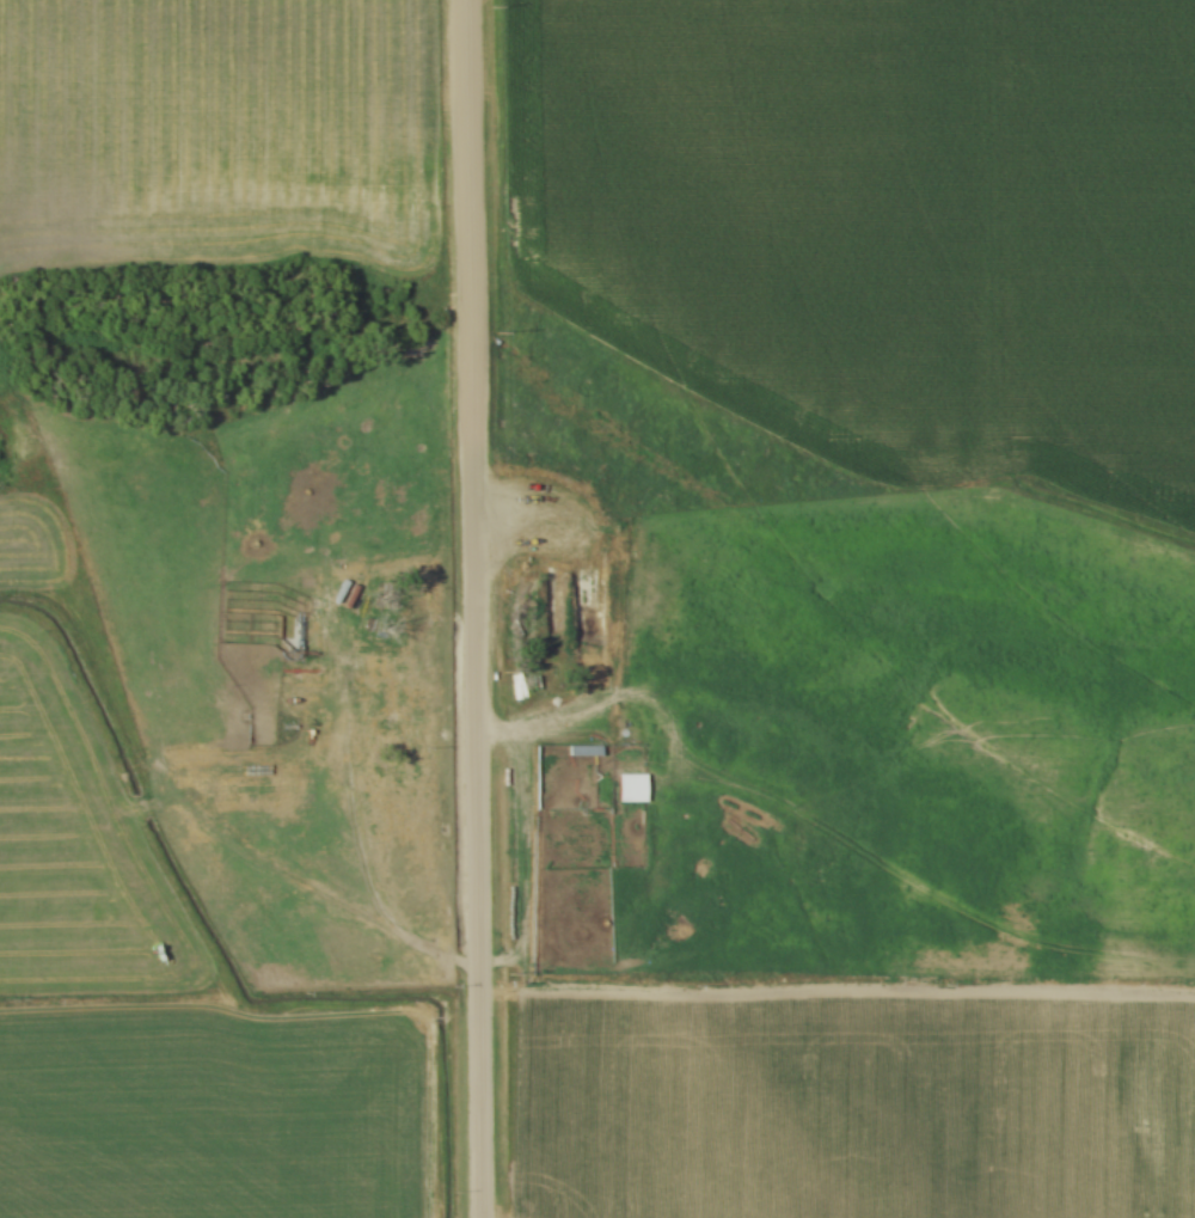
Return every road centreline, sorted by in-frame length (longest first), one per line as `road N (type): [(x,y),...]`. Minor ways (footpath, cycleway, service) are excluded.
road 1 (residential): [(481,1217),(466,0)]
road 2 (track): [(643,715),(864,864),(1023,945),(1072,963),(1194,971)]

